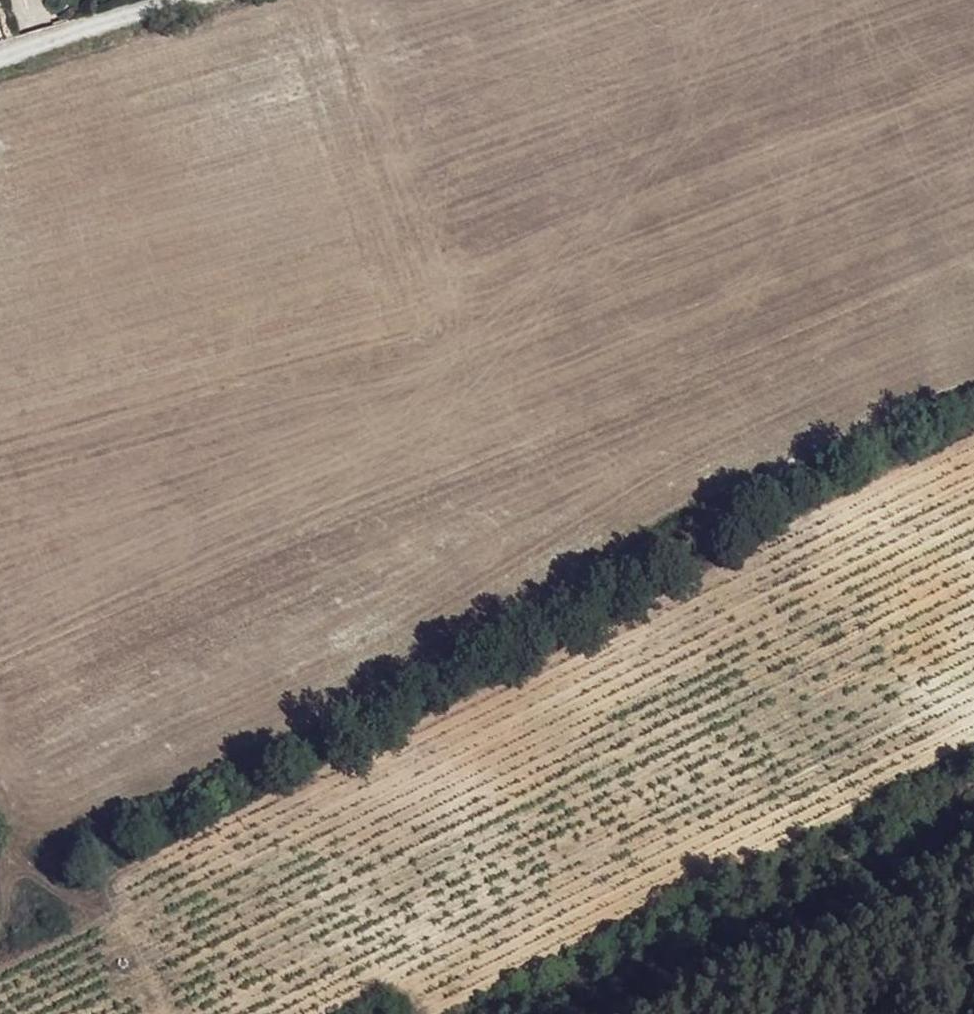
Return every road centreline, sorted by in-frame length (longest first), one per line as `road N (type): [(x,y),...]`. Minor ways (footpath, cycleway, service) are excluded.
road 1 (track): [(0,63),(206,0)]

